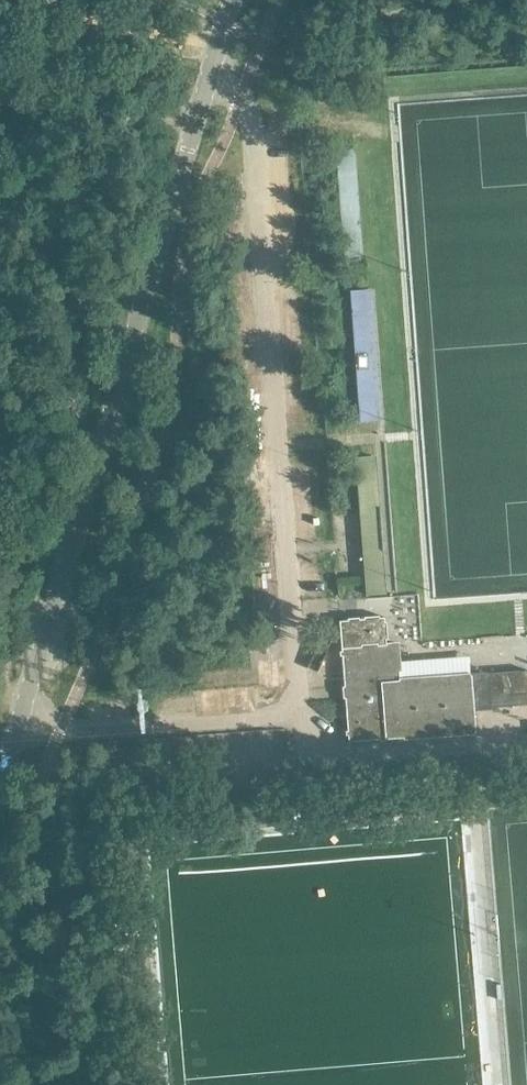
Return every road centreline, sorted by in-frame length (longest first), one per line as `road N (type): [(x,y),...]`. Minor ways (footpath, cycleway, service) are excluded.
road 1 (unclassified): [(0,787),(229,0)]
road 2 (track): [(196,128),(0,62)]

